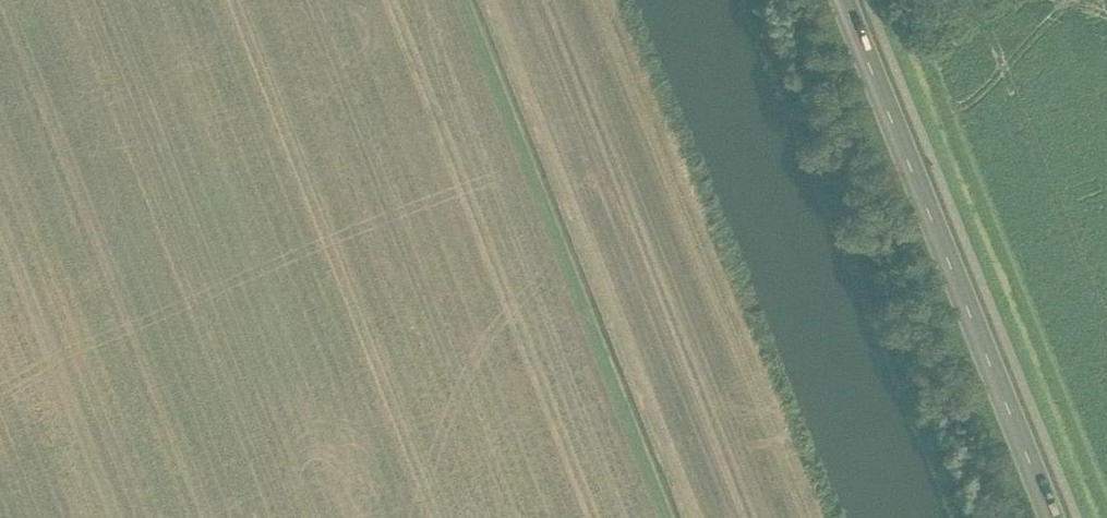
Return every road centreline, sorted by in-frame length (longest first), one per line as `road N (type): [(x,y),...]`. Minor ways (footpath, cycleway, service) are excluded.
road 1 (secondary): [(1051,517),(839,0)]

